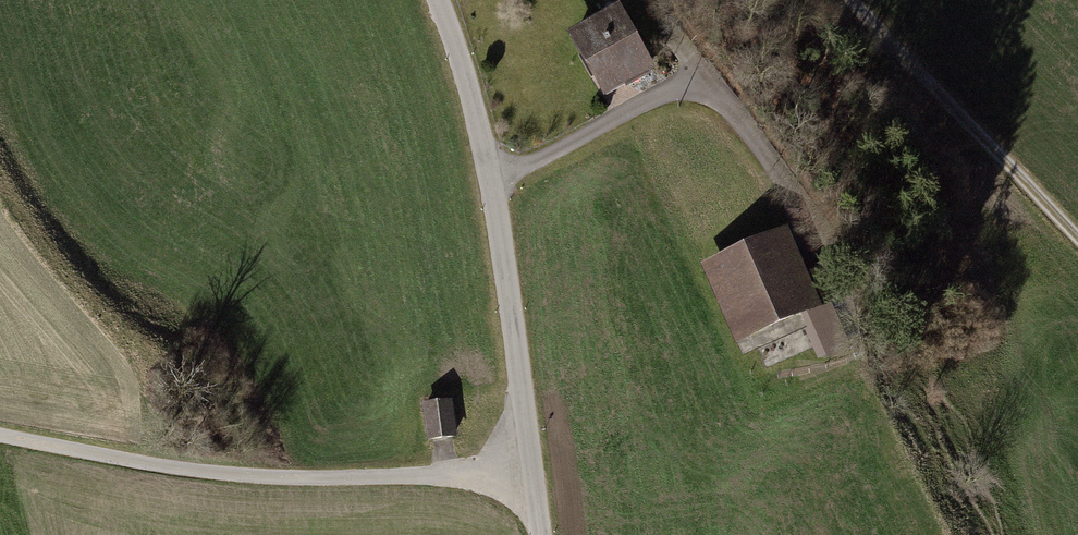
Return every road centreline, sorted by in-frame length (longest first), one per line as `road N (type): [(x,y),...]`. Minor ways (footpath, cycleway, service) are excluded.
road 1 (residential): [(436,0),(493,184),(540,534)]
road 2 (track): [(532,472),(248,478),(0,437)]
road 3 (track): [(851,0),(1077,238)]

